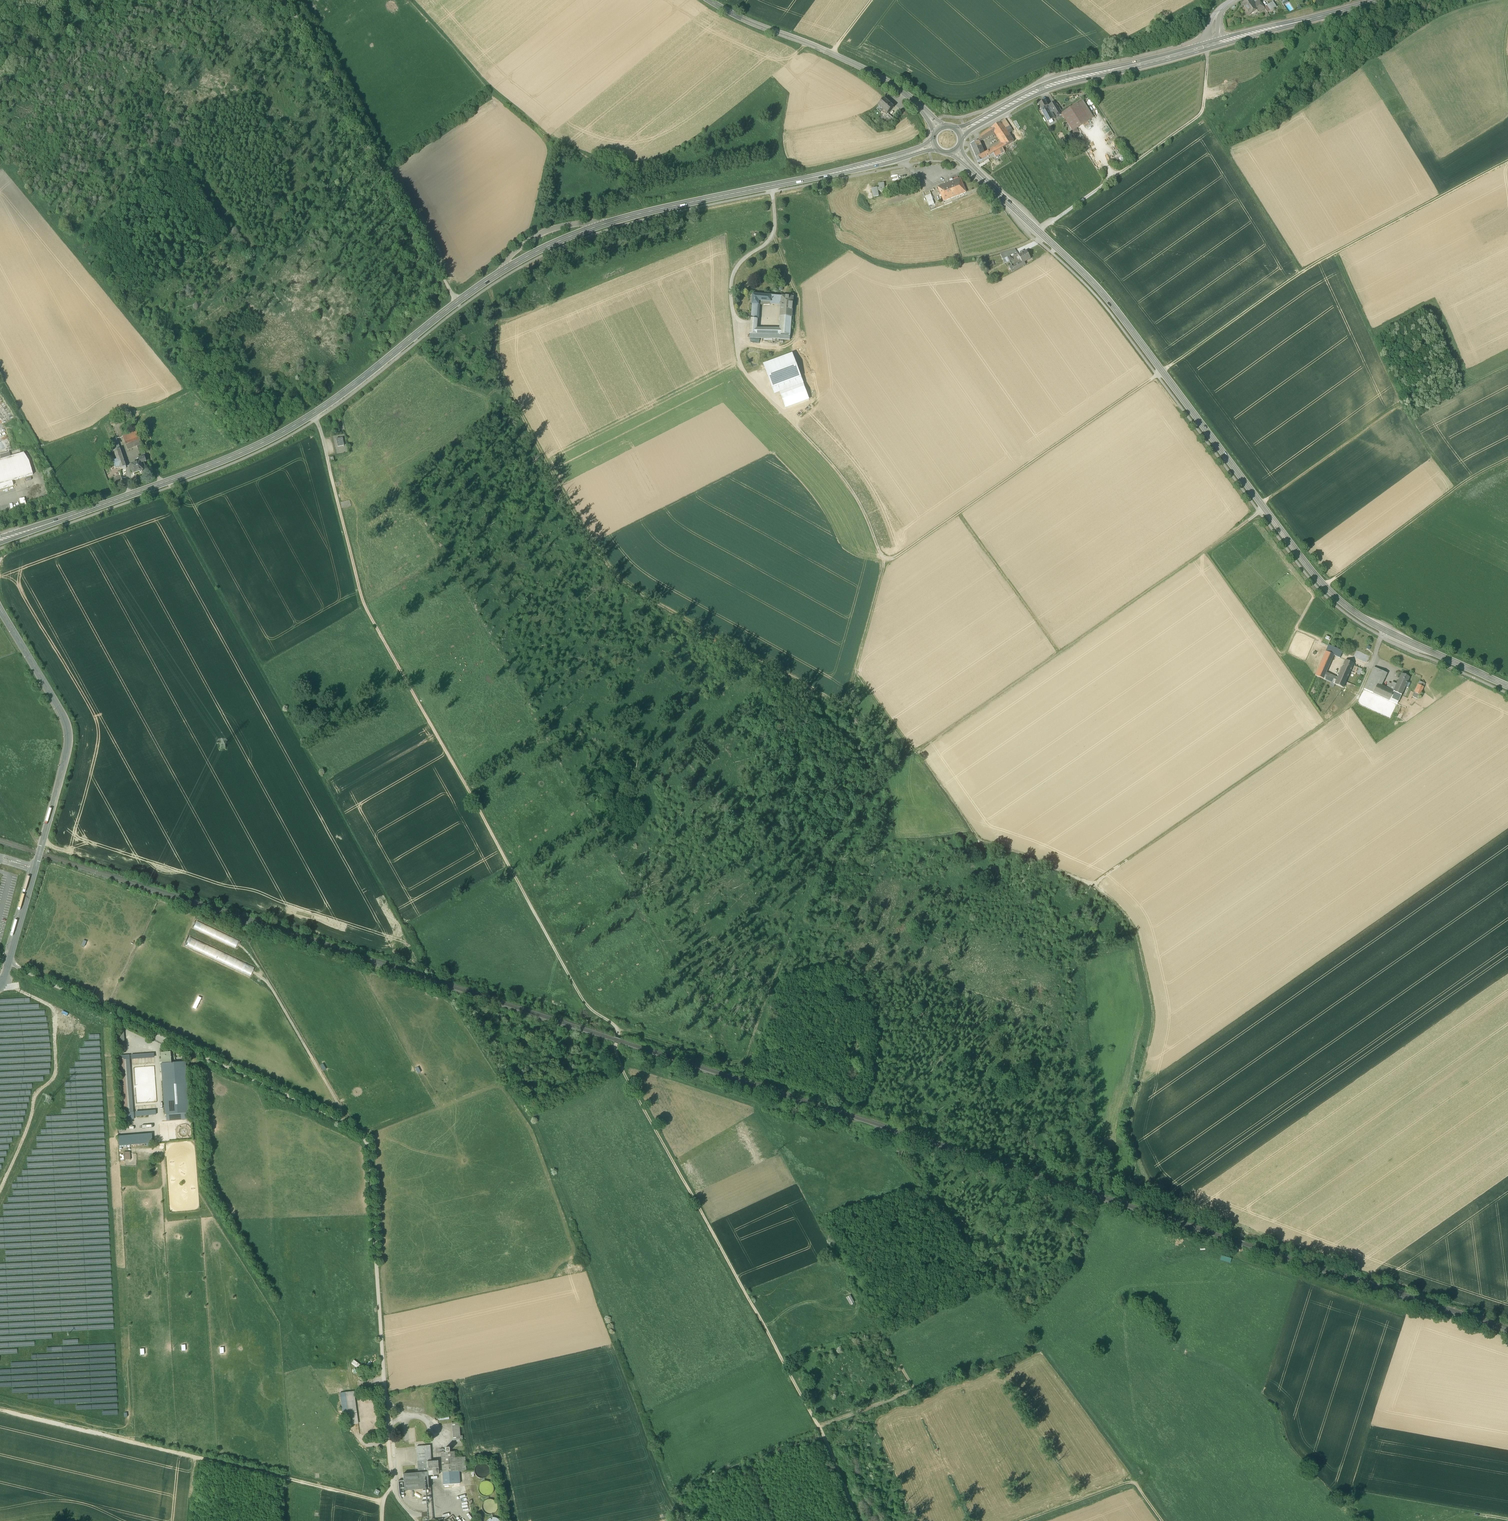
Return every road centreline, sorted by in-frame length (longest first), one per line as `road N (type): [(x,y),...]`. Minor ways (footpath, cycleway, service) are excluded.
road 1 (track): [(858,1520),(819,1426),(621,1070),(614,1051),(619,1028),(574,983),(365,607),(313,415)]
road 2 (track): [(1507,162),(1302,272),(960,513),(1061,652),(1265,510)]
road 3 (secondary): [(935,144),(574,235),(494,276),(272,439),(0,541)]
road 4 (track): [(1231,1263),(1242,1241),(1237,1226),(1151,1189),(1125,1134),(1154,1013),(1138,939),(1118,907),(1088,887),(981,842),(919,751),(1061,652)]
road 5 (secondary): [(1507,685),(1394,636),(1337,599),(1107,299),(955,151)]
road 6 (track): [(619,1030),(744,1067),(834,834),(875,775),(919,751)]
road 7 (track): [(618,1062),(896,1150),(998,1281)]
road 8 (track): [(161,484),(134,416),(184,393),(184,383),(0,169)]
road 9 (track): [(0,1410),(383,1501)]
road 10 (unclassified): [(0,609),(69,735),(9,963)]
road 11 (track): [(706,221),(780,210),(895,267),(989,256),(1042,235)]
road 12 (track): [(1088,887),(1352,702),(1363,679)]
road 13 (track): [(411,0),(486,84),(559,148),(615,169),(646,212)]
road 14 (track): [(1476,0),(1429,18),(1272,127),(1224,147)]
road 15 (track): [(382,171),(155,340)]
road 16 (secondary): [(1219,44),(1060,82),(960,132)]
road 17 (track): [(1336,252),(1418,433),(1461,487)]
road 18 (tertiary): [(708,0),(874,73),(939,129)]
road 19 (track): [(960,513),(886,560),(852,488),(790,421)]
road 20 (track): [(1324,587),(1507,459)]
road 21 (track): [(341,1122),(340,1105),(256,960),(241,951)]
road 22 (track): [(1202,113),(1303,272)]
road 23 (track): [(1261,504),(1403,402)]
road 24 (track): [(1209,47),(1201,115),(1117,175)]
road 25 (track): [(1025,1520),(1131,1482),(1163,1520)]
road 26 (secondary): [(1374,0),(1219,44)]
road 27 (track): [(1207,120),(1264,80),(1323,15)]
road 28 (track): [(886,560),(846,700)]

